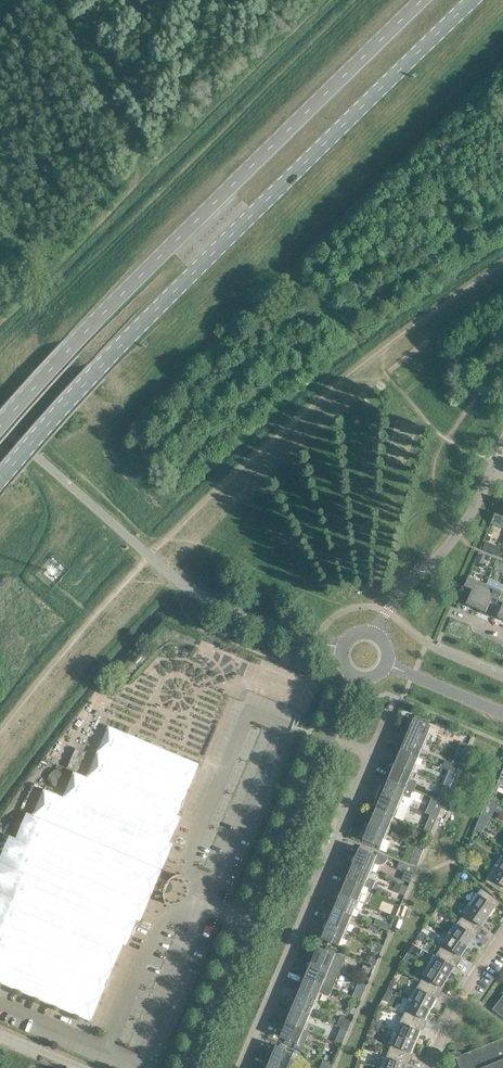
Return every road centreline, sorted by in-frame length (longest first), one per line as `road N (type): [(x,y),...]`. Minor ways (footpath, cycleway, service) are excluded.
road 1 (trunk): [(0,480),(96,371),(472,0)]
road 2 (trunk): [(423,0),(0,426)]
road 3 (tertiary): [(190,1067),(331,737)]
road 4 (residential): [(243,1067),(374,757)]
road 5 (unclassified): [(342,649),(225,609),(134,542)]
road 6 (residential): [(375,635),(456,535),(493,471)]
road 7 (unclassified): [(0,420),(134,542)]
road 8 (residential): [(430,1067),(453,1011),(502,934)]
road 9 (tertiary): [(502,715),(387,666)]

